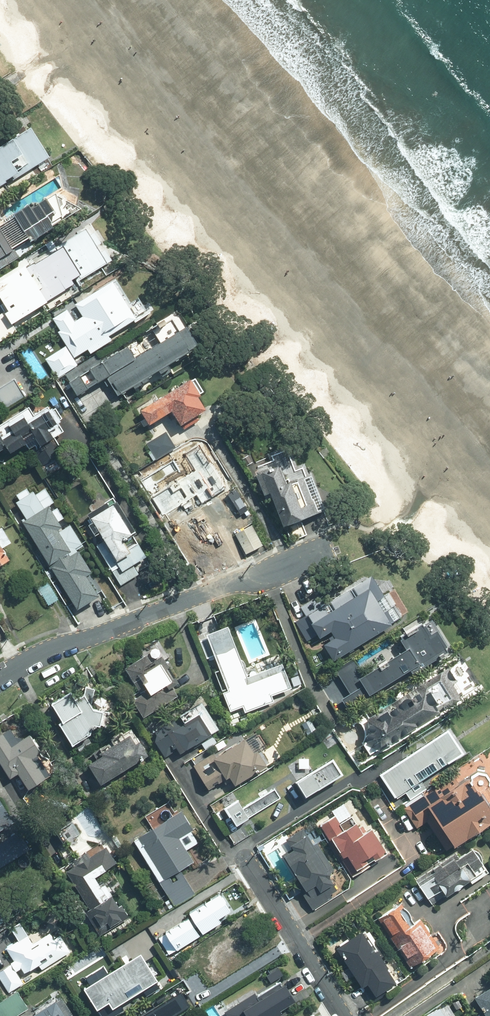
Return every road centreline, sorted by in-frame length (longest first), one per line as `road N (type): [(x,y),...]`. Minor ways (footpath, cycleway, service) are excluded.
road 1 (residential): [(0,678),(45,652),(315,555)]
road 2 (residential): [(246,859),(343,1015)]

